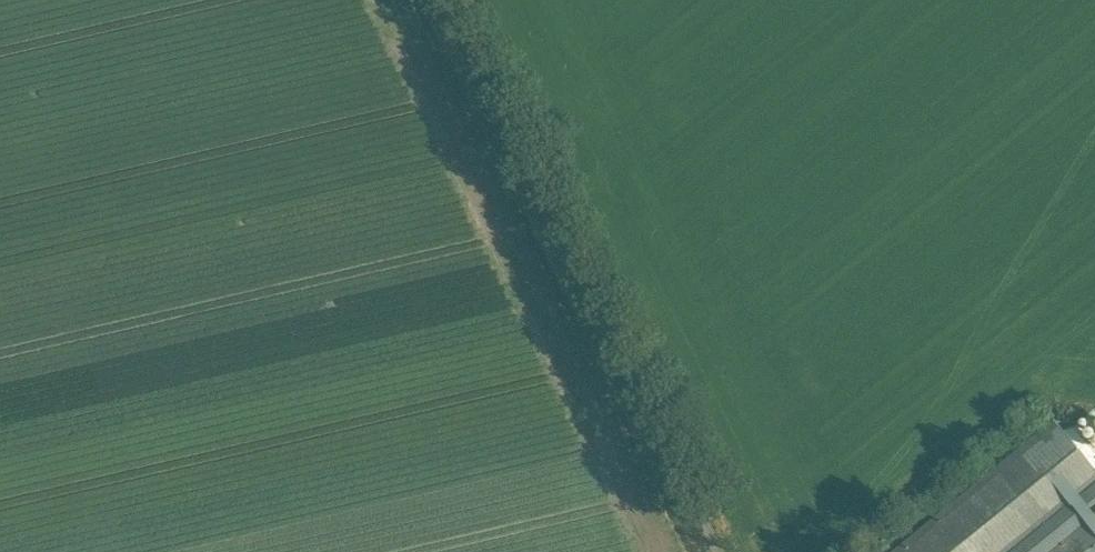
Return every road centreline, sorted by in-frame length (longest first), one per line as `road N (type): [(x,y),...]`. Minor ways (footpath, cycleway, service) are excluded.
road 1 (unclassified): [(714,551),(439,0)]

